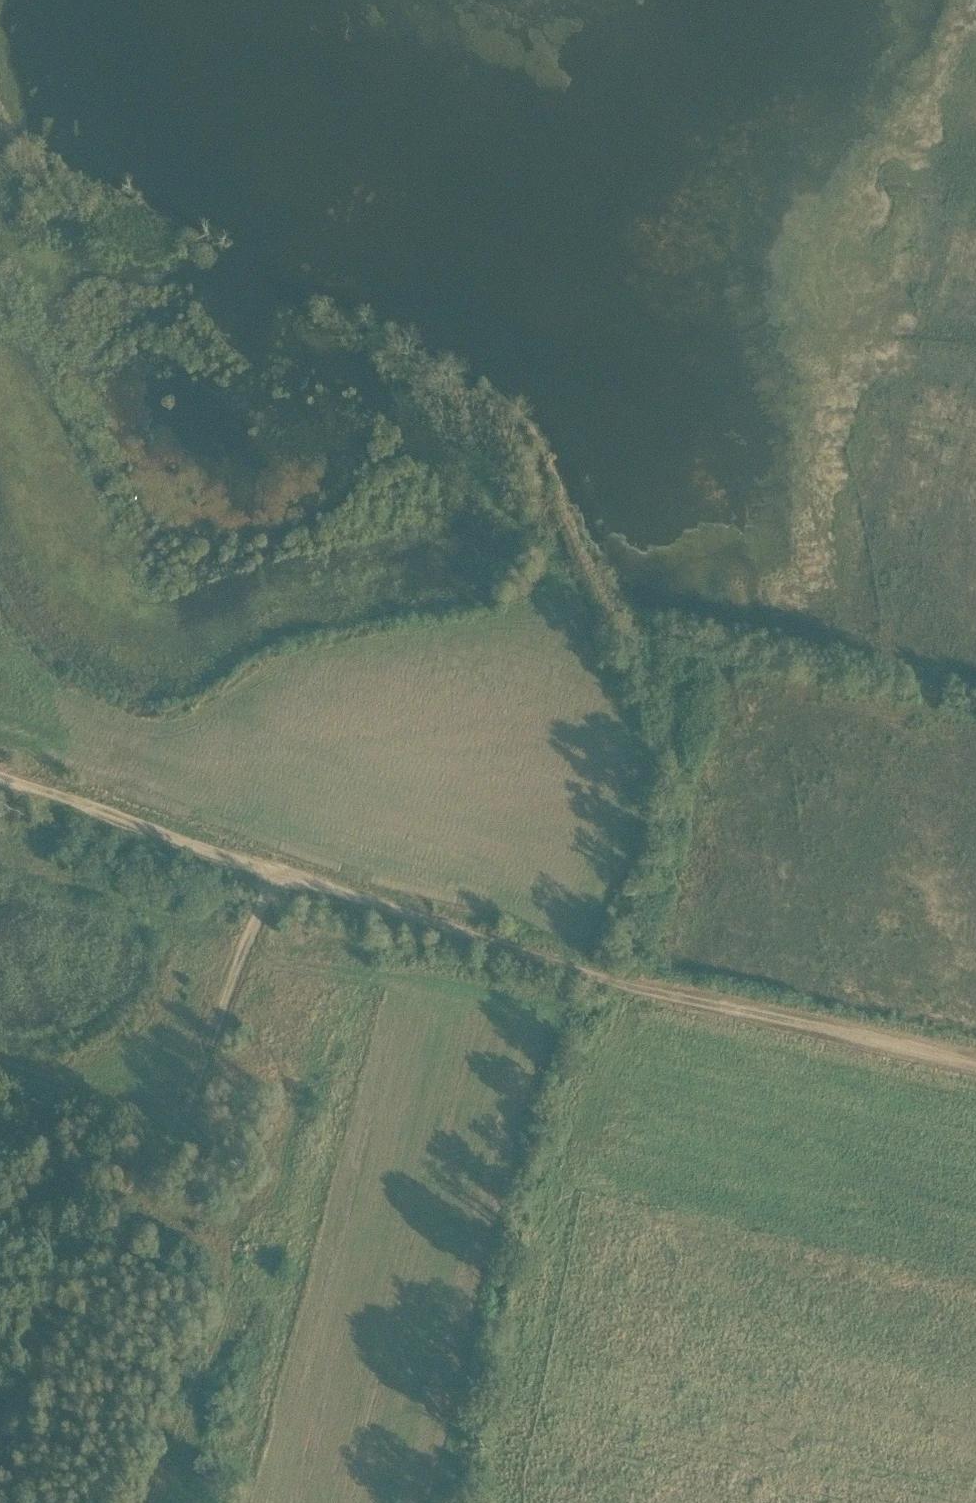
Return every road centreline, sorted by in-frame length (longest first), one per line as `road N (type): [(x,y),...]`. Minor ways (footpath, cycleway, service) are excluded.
road 1 (track): [(975,1068),(508,956),(0,778)]
road 2 (track): [(0,1481),(82,1265),(191,1104),(266,878)]

